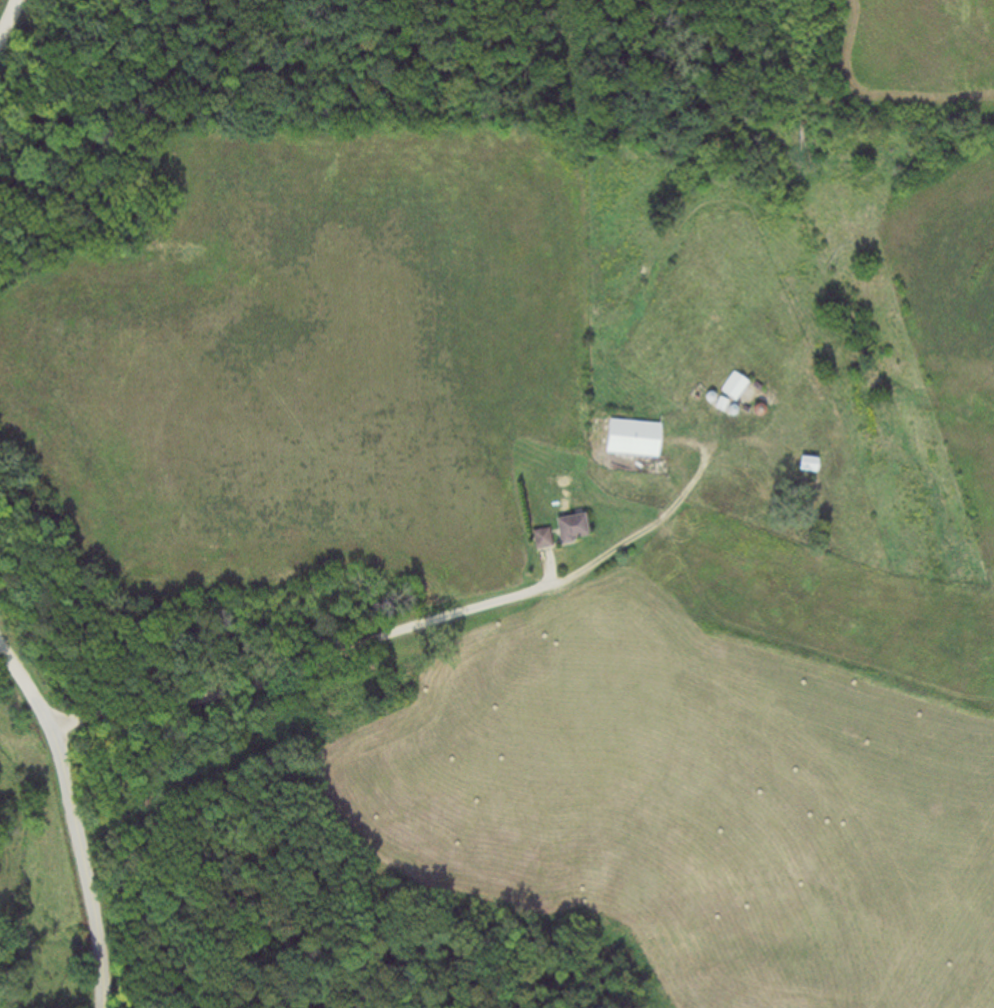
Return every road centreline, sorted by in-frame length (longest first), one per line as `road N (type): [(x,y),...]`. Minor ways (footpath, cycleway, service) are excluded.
road 1 (residential): [(55,726),(225,697),(577,574),(676,504),(707,456),(681,441)]
road 2 (residential): [(100,1007),(96,938),(55,726),(0,641)]

